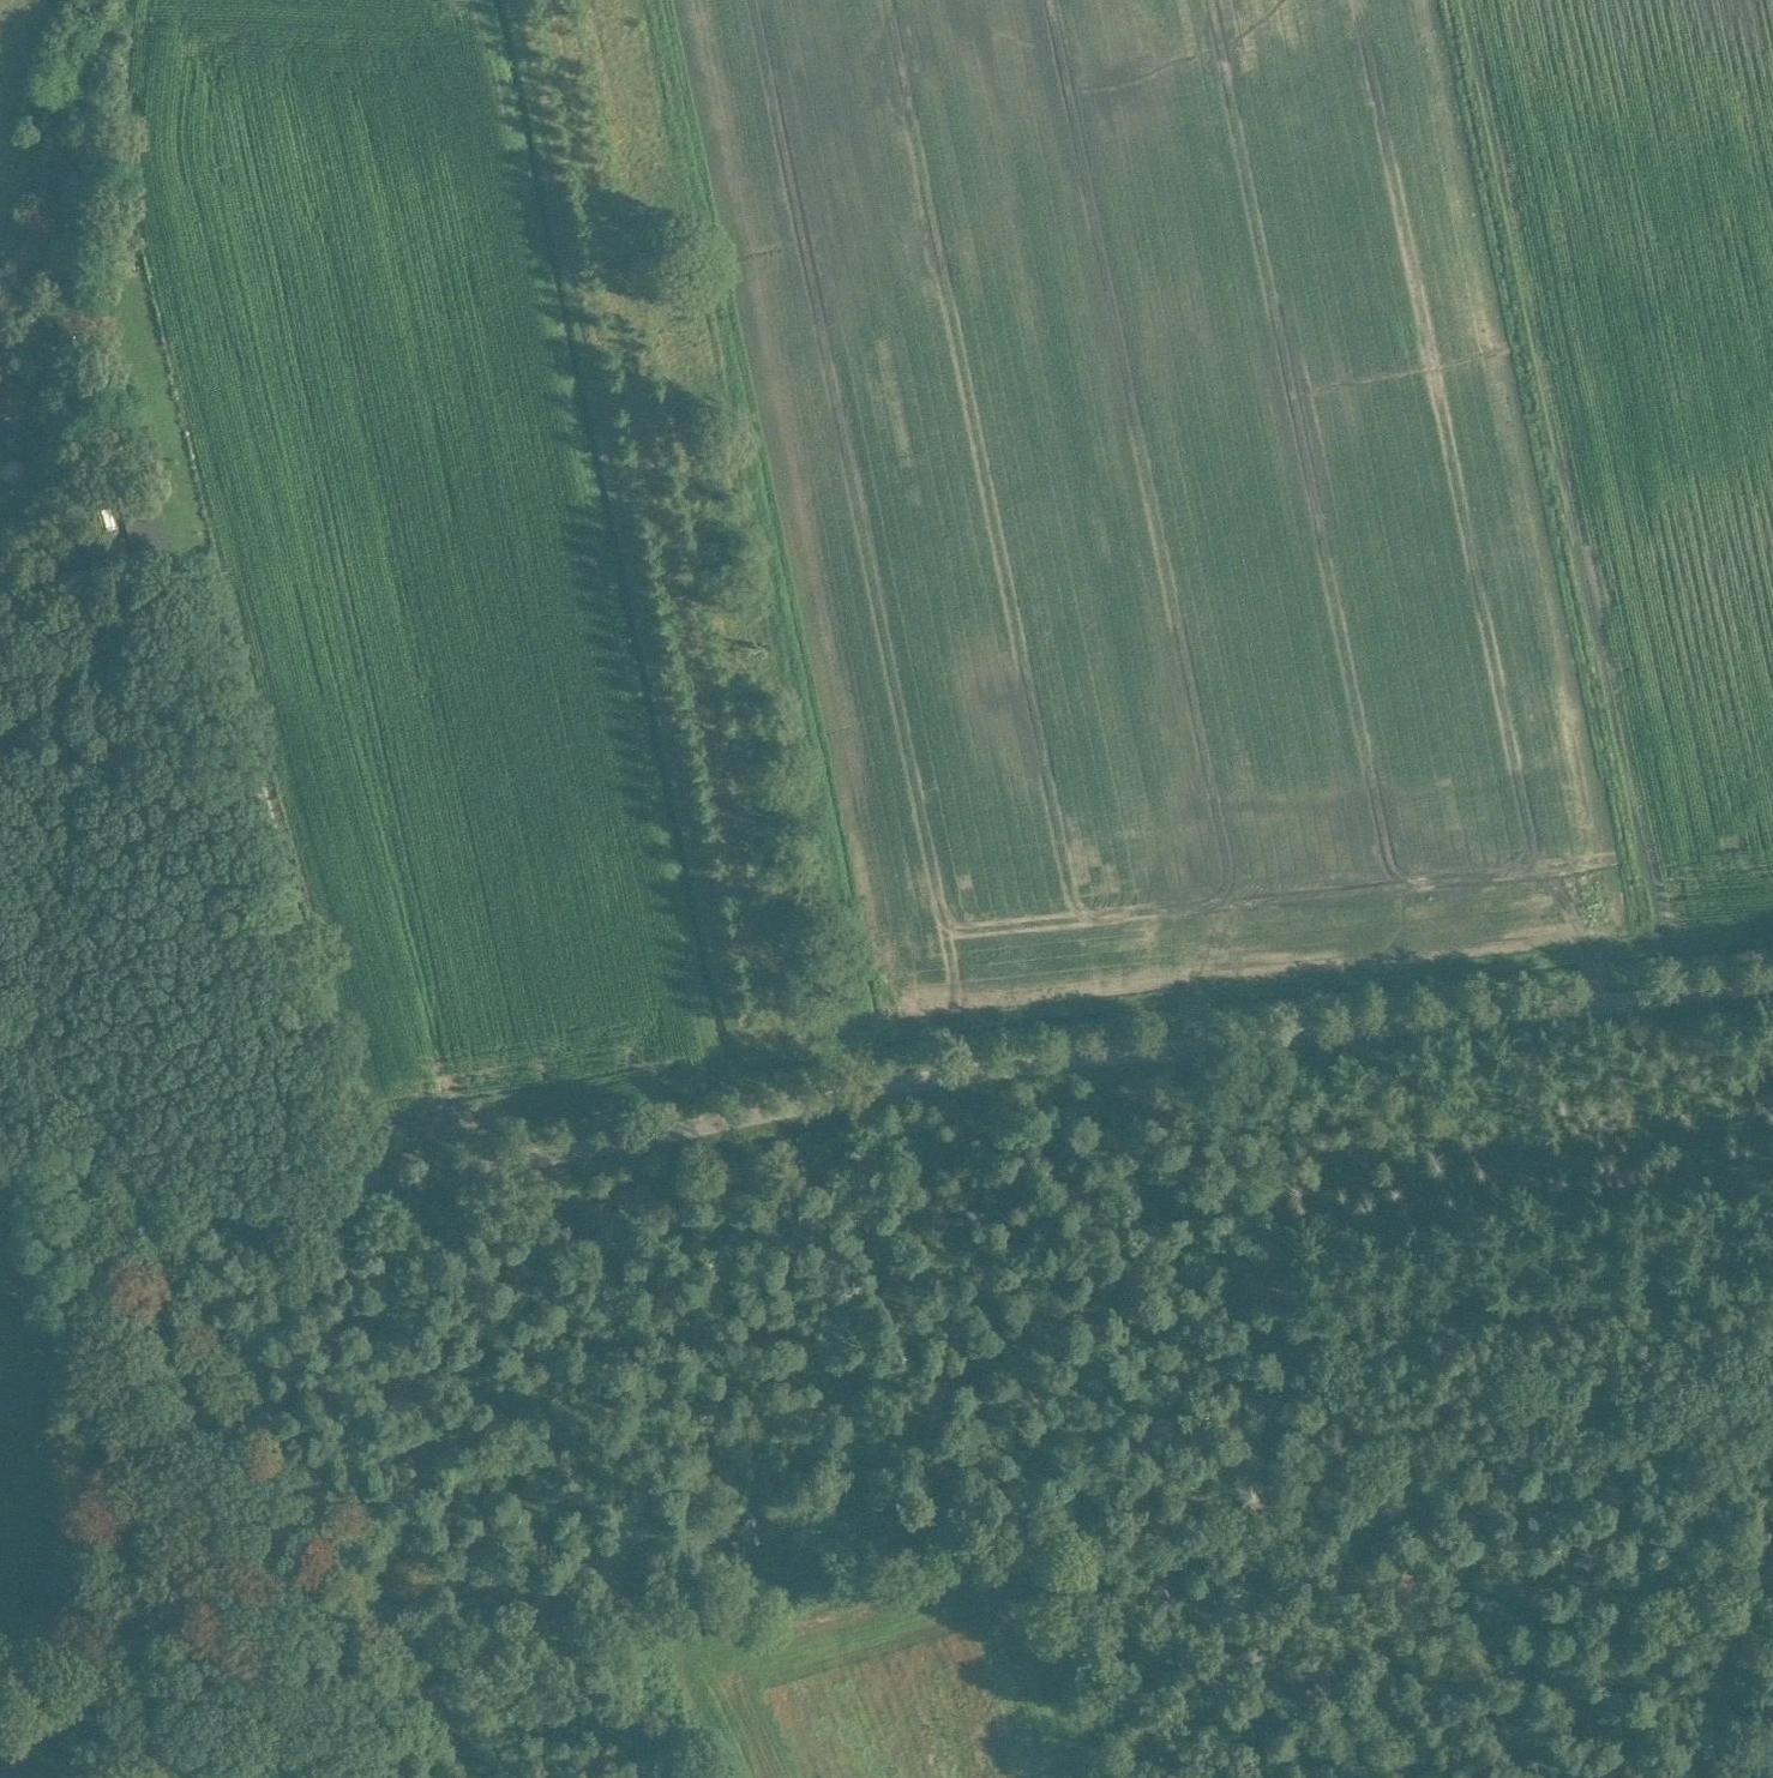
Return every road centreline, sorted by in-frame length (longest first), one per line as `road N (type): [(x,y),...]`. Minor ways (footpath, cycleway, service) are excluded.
road 1 (unclassified): [(153,1174),(308,1199),(871,1088),(1772,981)]
road 2 (track): [(153,1174),(147,1235),(471,1777)]
road 3 (unclassified): [(1678,1777),(1711,1506),(1738,1426),(1772,1382)]
road 4 (unclassified): [(153,1174),(116,1135),(19,990),(0,979)]

